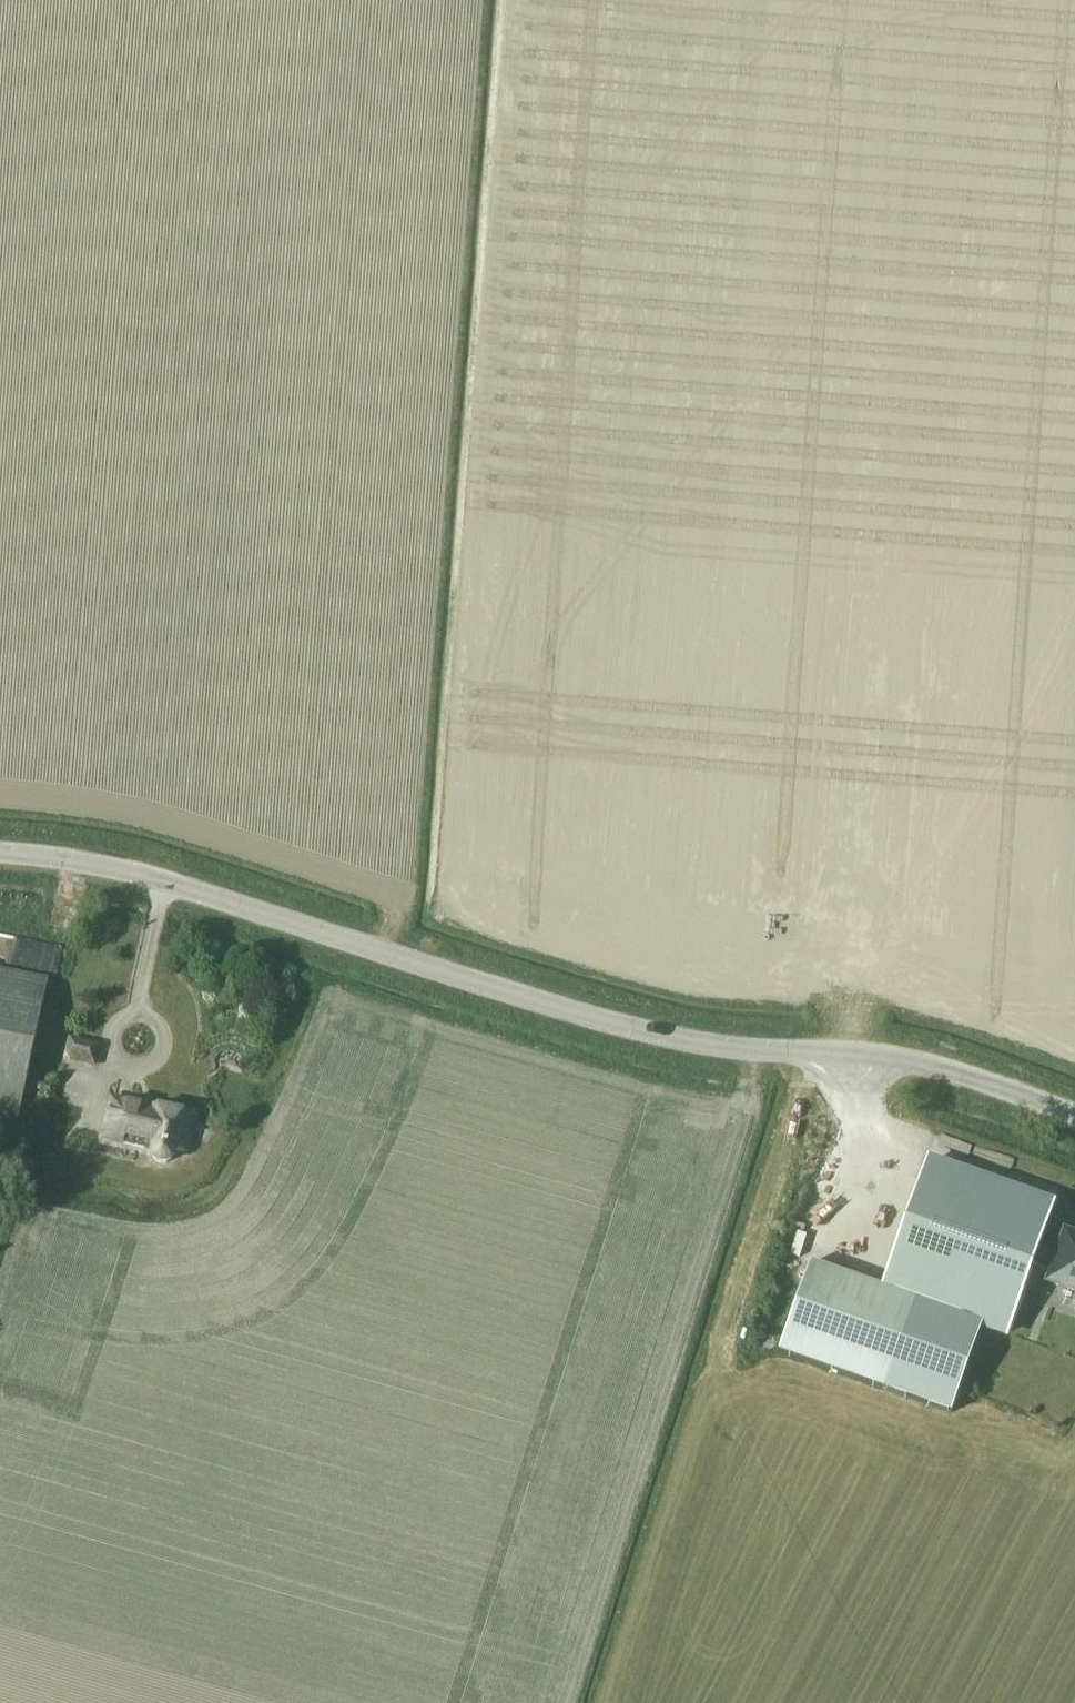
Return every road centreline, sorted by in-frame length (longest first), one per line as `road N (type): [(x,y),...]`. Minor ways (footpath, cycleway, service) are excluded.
road 1 (tertiary): [(1074,1121),(918,1063),(702,1051),(628,1037),(102,866),(0,859)]

